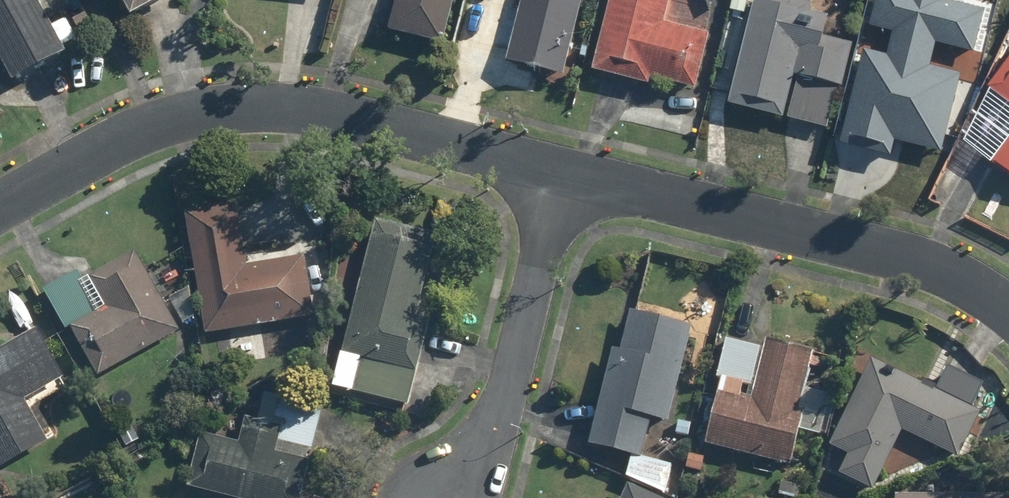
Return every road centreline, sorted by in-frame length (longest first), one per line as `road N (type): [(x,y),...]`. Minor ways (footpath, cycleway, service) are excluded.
road 1 (residential): [(0,202),(127,129),(193,112),(286,112),(560,172)]
road 2 (residential): [(560,172),(906,259),(1008,311)]
road 3 (residential): [(560,172),(479,465),(455,497)]

